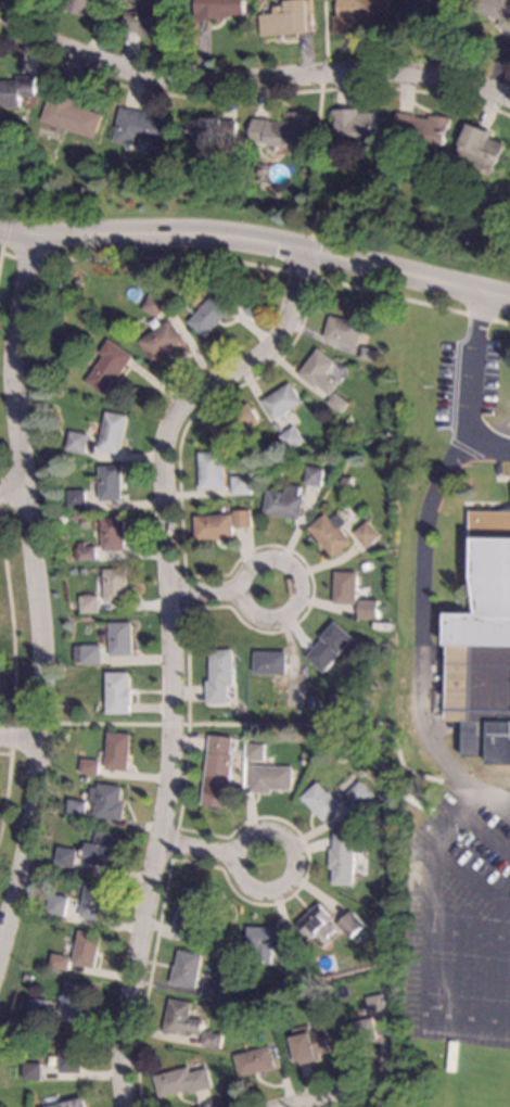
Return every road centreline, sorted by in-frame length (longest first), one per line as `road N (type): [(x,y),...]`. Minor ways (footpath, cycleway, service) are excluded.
road 1 (residential): [(301,253),(292,313),(276,343),(190,402),(170,428),(162,461),(175,699),(161,842),(123,1027),(124,1106)]
road 2 (residential): [(29,241),(10,396),(40,667),(25,834),(0,941)]
road 3 (residential): [(509,101),(410,77),(182,82),(0,37)]
road 4 (residential): [(509,300),(237,239),(29,241),(0,234)]

